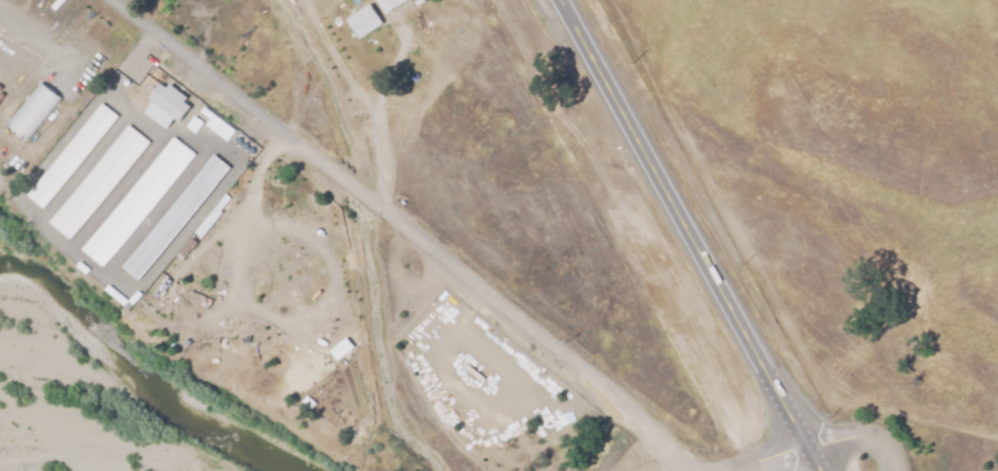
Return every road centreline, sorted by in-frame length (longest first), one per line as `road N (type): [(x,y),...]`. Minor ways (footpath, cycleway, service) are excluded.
road 1 (residential): [(681,470),(554,350),(109,0)]
road 2 (primary): [(827,470),(563,0)]

